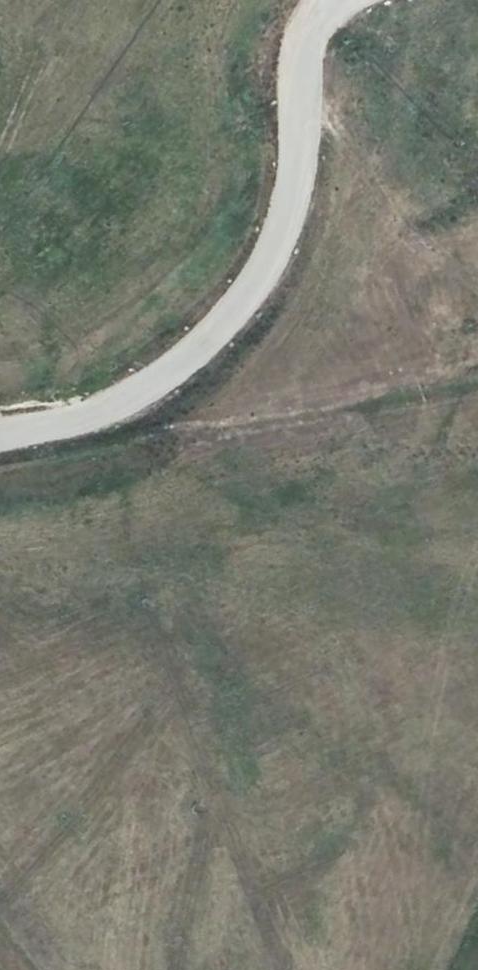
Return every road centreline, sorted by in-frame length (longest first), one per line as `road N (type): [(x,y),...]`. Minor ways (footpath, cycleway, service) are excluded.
road 1 (track): [(0,556),(136,550),(477,620)]

